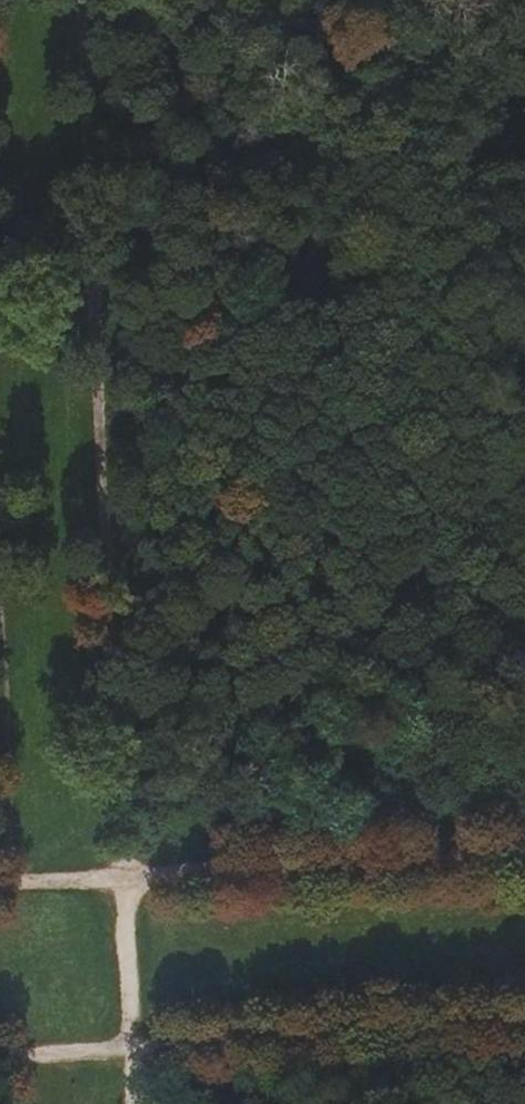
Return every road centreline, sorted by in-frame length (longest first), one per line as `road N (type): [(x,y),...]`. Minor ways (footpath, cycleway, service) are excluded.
road 1 (track): [(74,0),(132,1044)]
road 2 (track): [(0,872),(524,847)]
road 3 (track): [(524,1021),(132,1044)]
road 4 (track): [(132,1044),(0,1053)]

